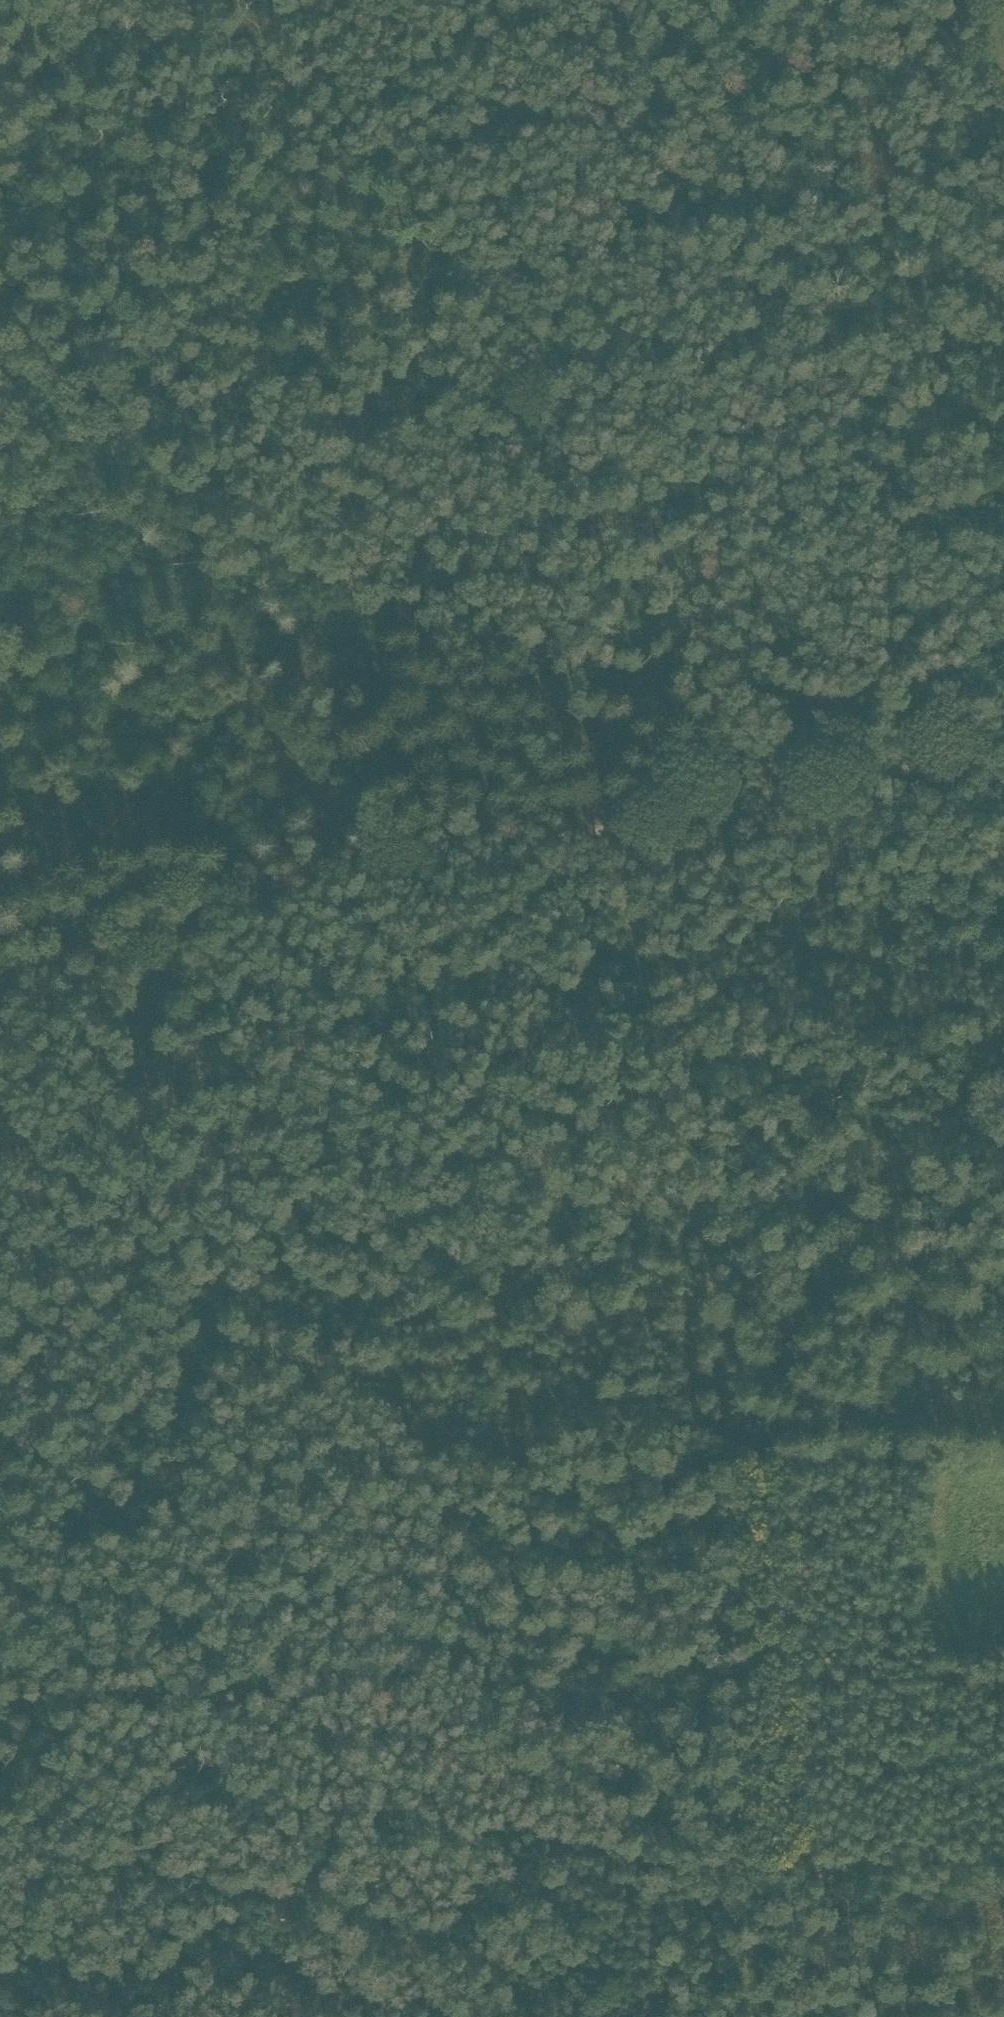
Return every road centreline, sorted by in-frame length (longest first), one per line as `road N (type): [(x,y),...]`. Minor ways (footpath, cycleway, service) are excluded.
road 1 (track): [(717,1299),(570,1340),(384,1369),(273,1356),(0,1390)]

